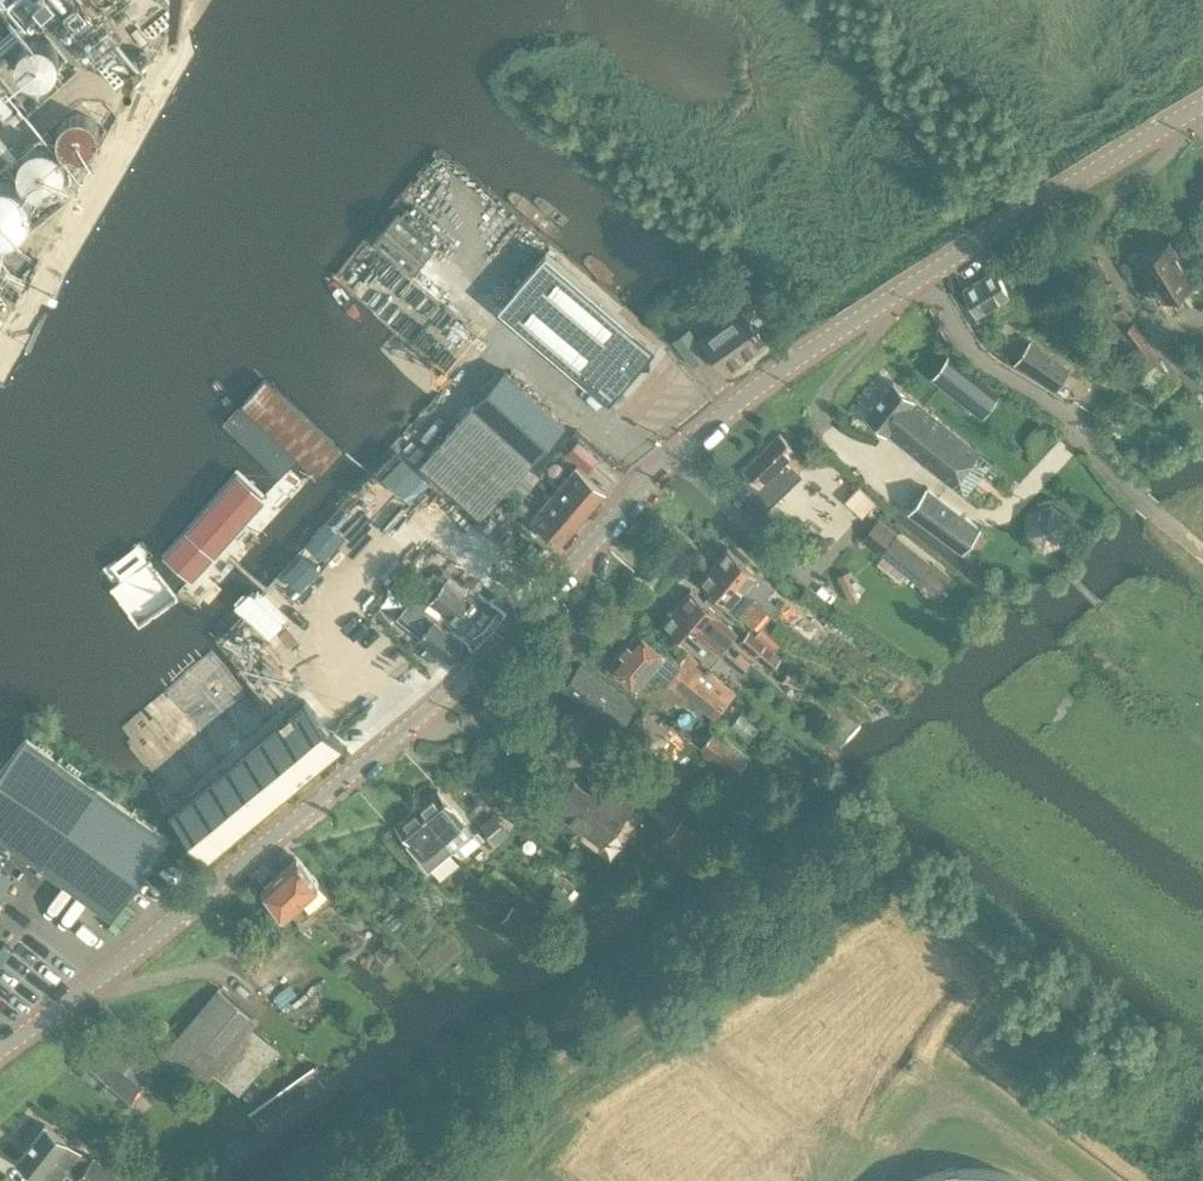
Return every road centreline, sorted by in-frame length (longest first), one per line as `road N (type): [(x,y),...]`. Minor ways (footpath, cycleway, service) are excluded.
road 1 (unclassified): [(1202,102),(773,375),(690,443),(424,707),(143,946),(0,1052)]
road 2 (track): [(927,274),(985,359),(1085,429),(1151,510)]

